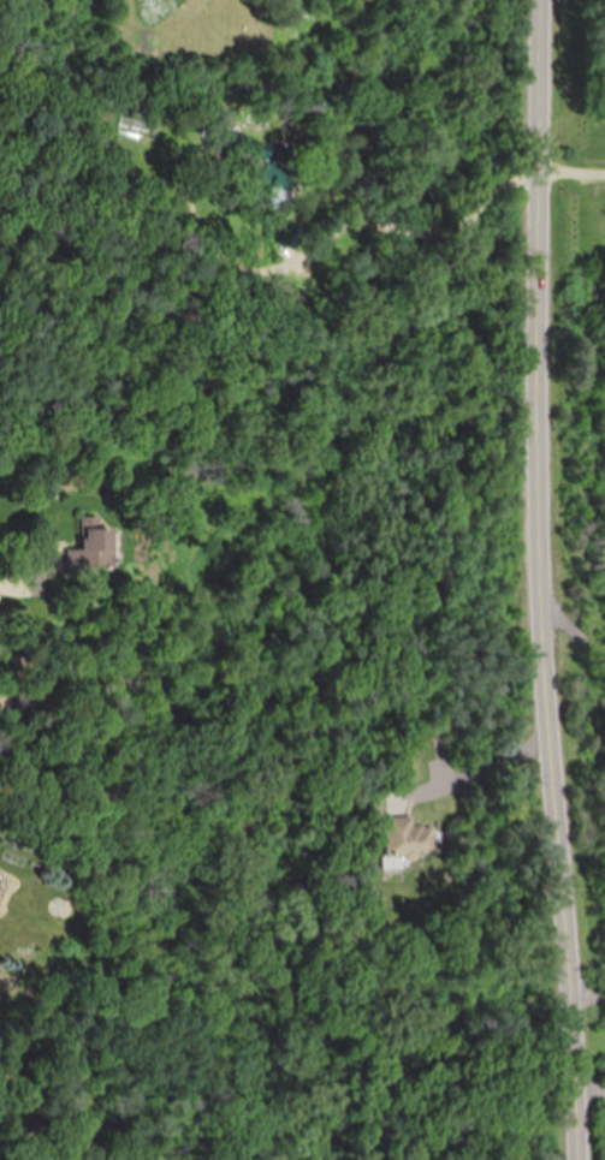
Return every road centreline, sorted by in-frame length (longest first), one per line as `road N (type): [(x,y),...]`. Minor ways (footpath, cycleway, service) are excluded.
road 1 (secondary): [(548,0),(548,603),(581,1159)]

